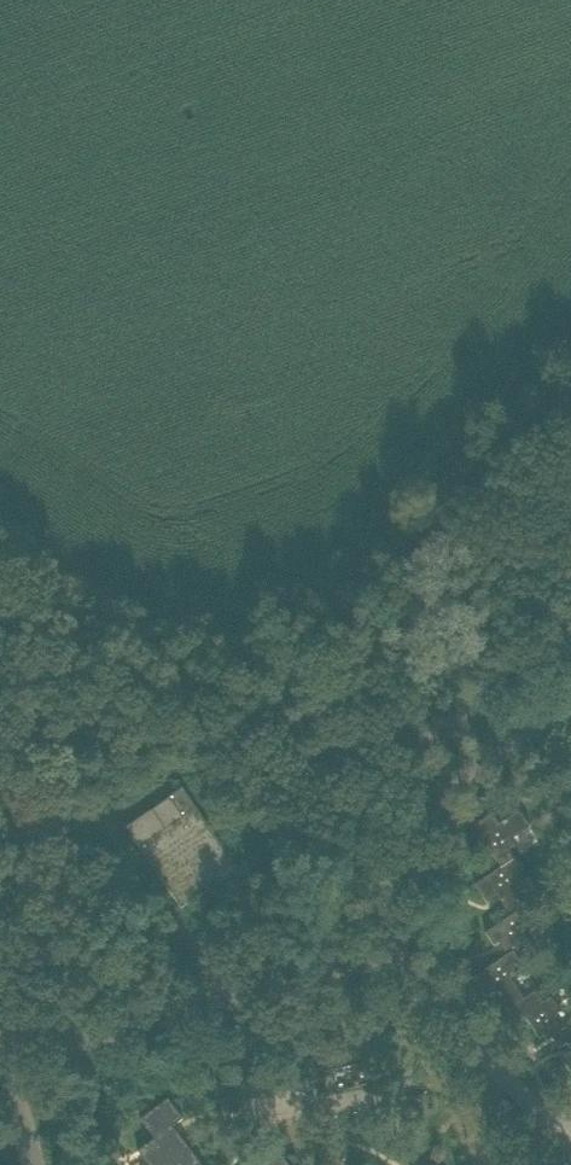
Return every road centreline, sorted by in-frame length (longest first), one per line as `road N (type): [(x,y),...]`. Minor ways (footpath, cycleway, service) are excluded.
road 1 (track): [(570,377),(448,504),(379,555),(206,612),(143,614),(0,546)]

